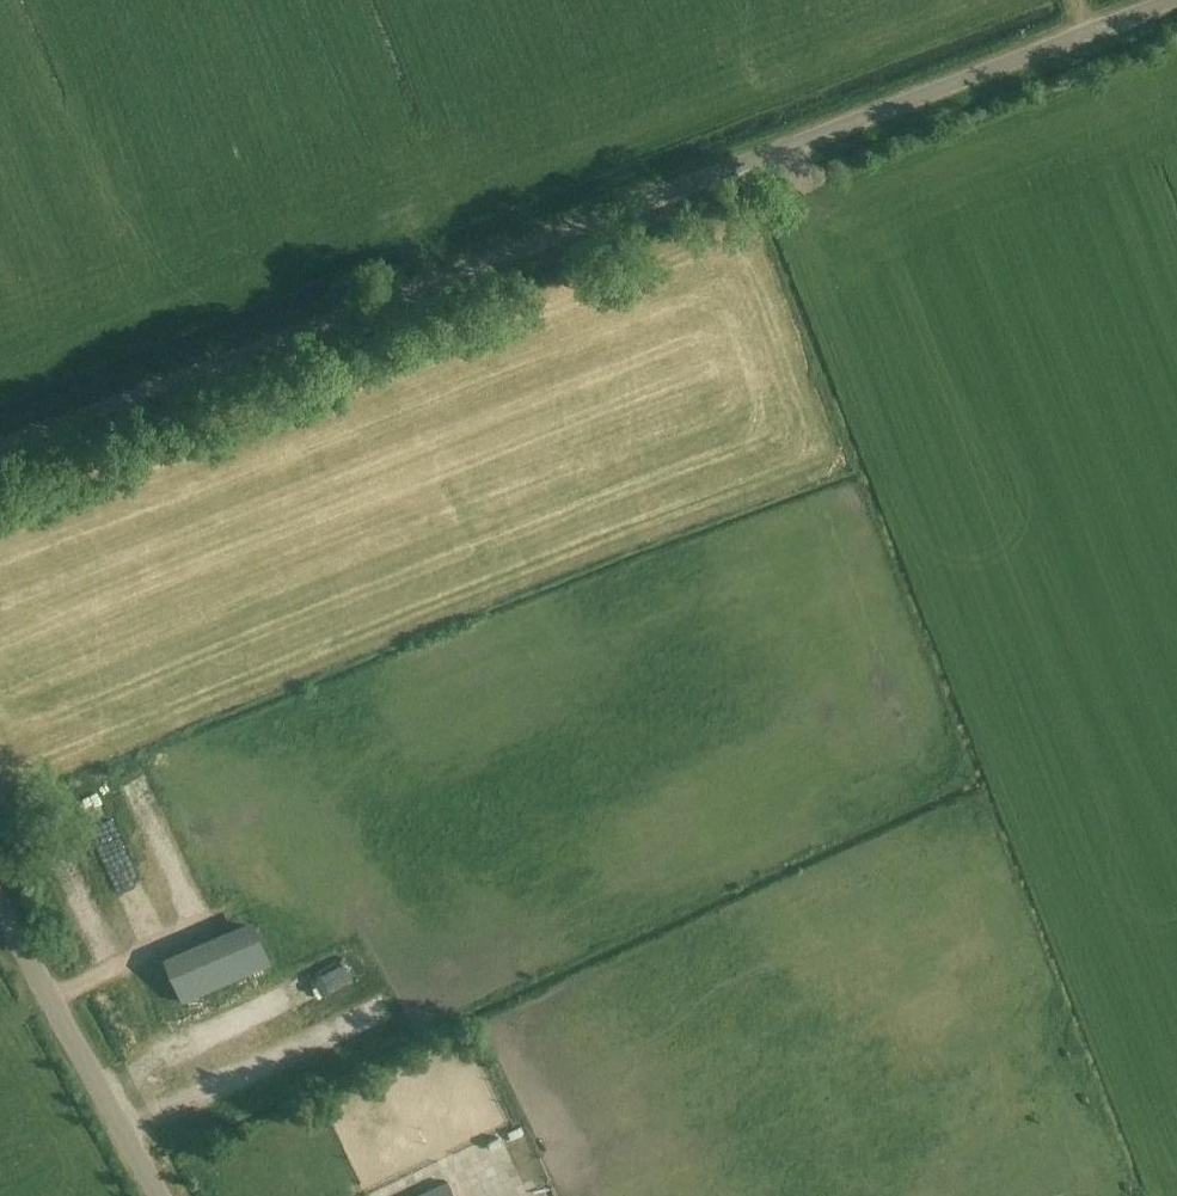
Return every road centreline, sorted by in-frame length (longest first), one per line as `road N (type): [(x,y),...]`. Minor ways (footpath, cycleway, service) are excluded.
road 1 (unclassified): [(0,449),(1172,0)]
road 2 (tertiary): [(160,1195),(0,905)]

